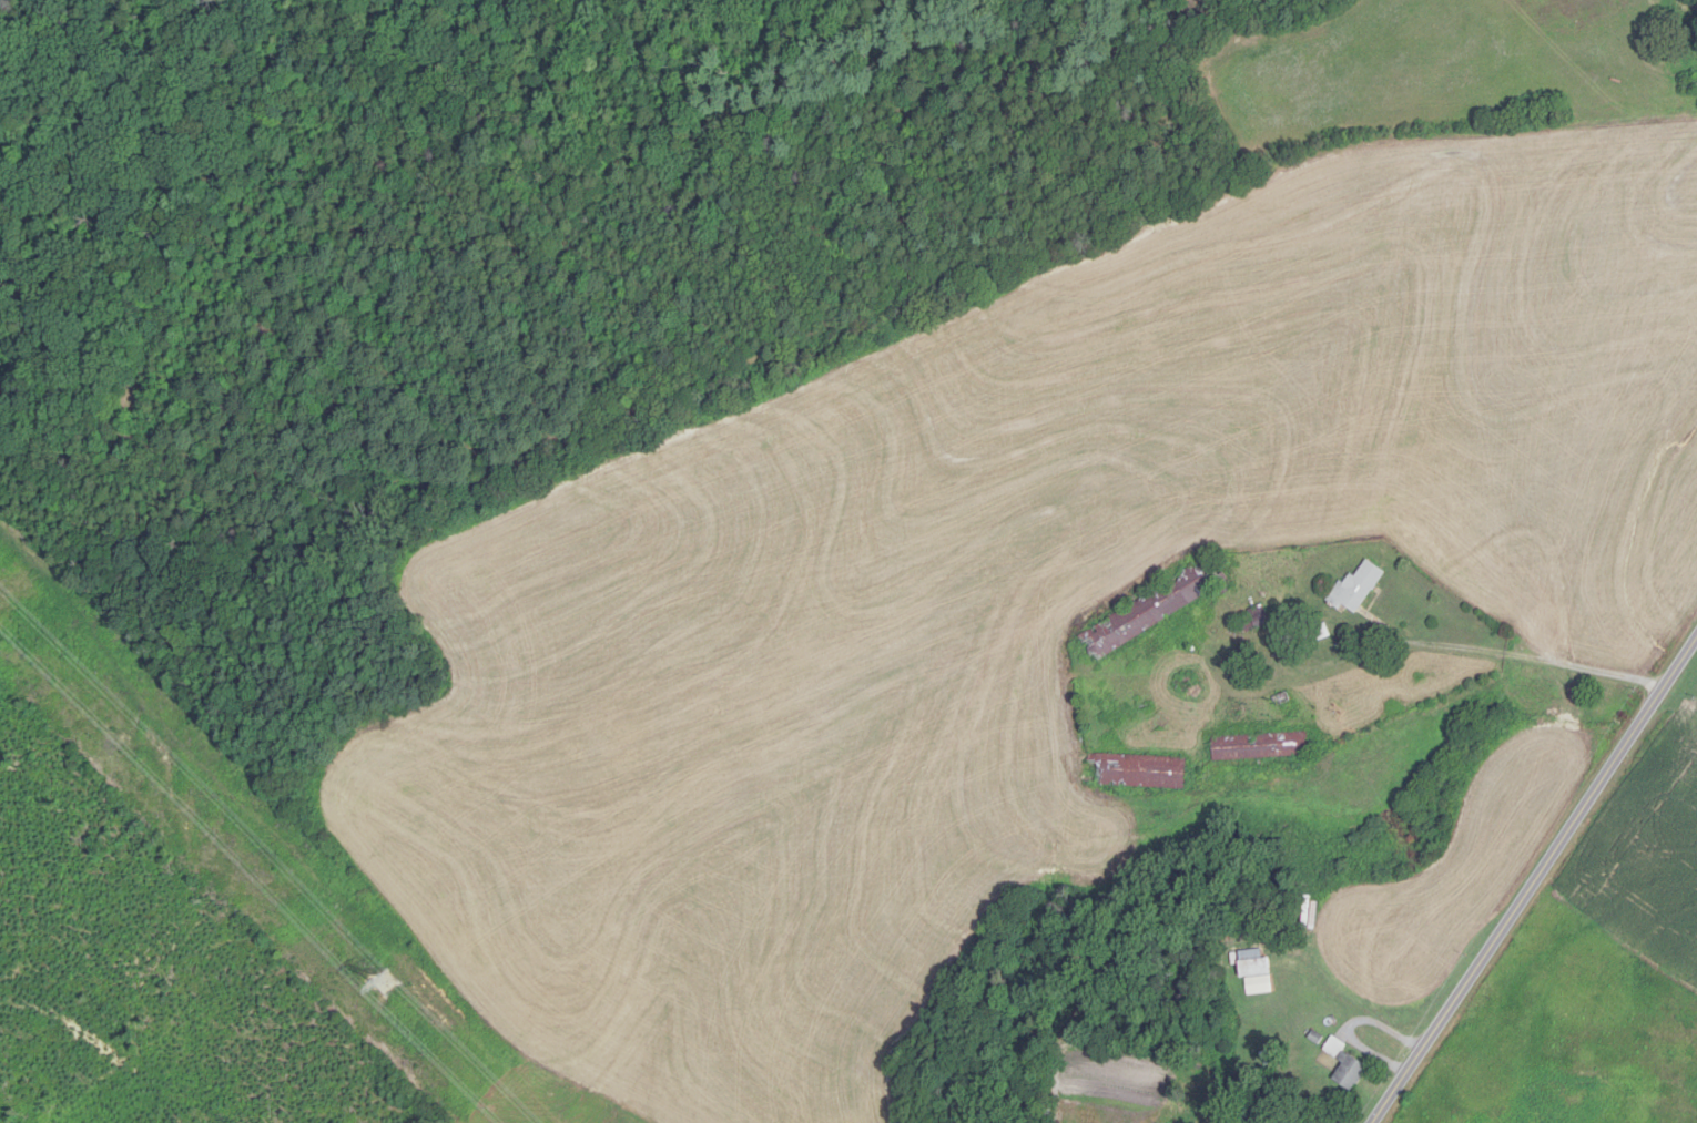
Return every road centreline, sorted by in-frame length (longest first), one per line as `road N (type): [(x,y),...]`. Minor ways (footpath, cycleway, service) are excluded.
road 1 (residential): [(1373,1122),(1696,641)]

